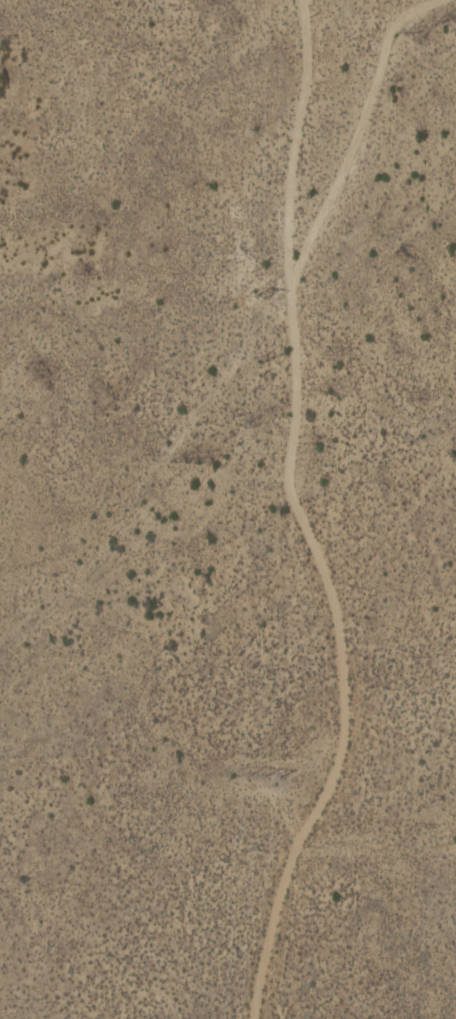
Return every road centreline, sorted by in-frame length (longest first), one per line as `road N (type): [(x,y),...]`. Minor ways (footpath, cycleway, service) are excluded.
road 1 (residential): [(321,1018),(324,276),(332,141),(362,61),(455,2)]
road 2 (residential): [(332,141),(295,240),(157,496),(0,658)]

